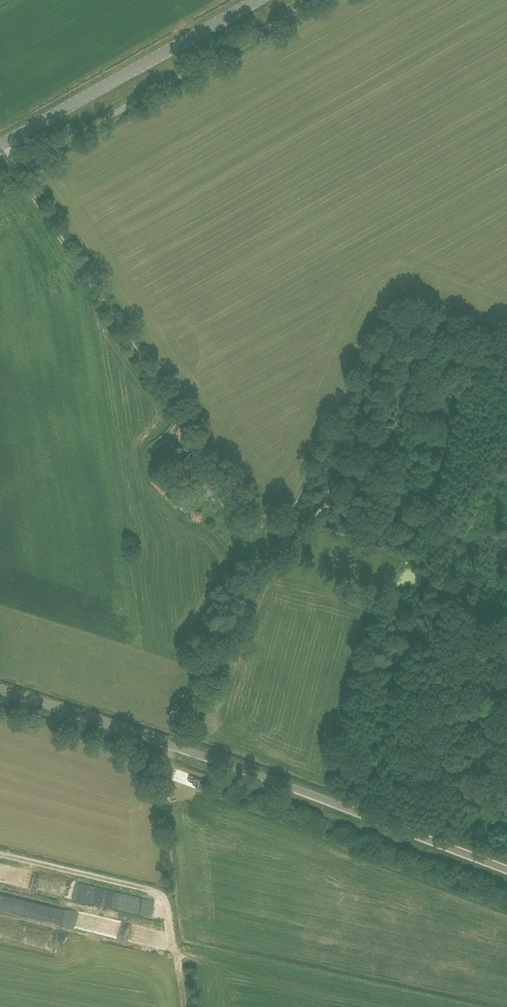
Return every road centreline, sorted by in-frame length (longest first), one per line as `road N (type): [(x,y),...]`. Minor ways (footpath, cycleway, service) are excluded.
road 1 (unclassified): [(506,871),(0,690)]
road 2 (tertiary): [(259,0),(0,148)]
road 3 (track): [(173,746),(273,543)]

